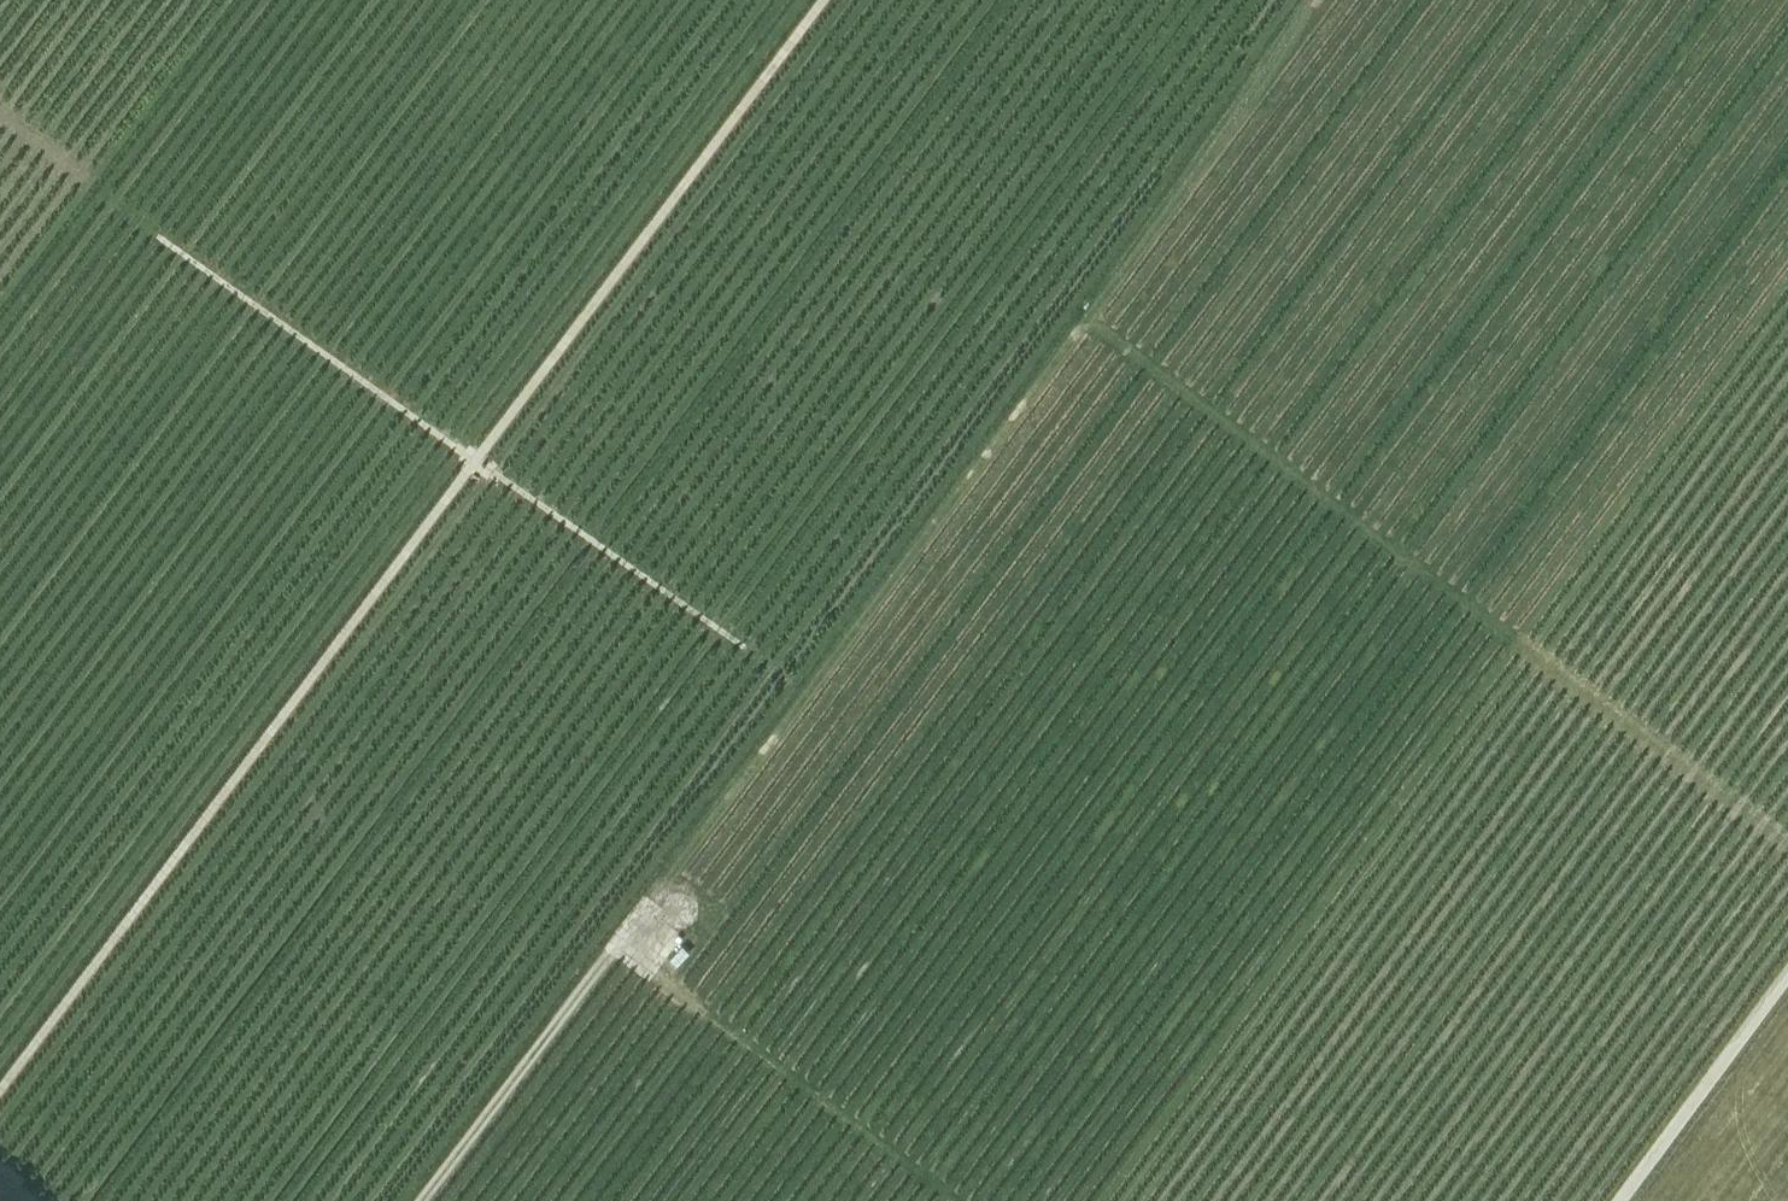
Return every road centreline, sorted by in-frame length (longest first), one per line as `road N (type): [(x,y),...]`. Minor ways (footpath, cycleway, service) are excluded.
road 1 (track): [(823,0),(0,1085)]
road 2 (track): [(476,463),(176,249)]
road 3 (track): [(476,463),(741,646)]
road 4 (track): [(1787,975),(1620,1200)]

